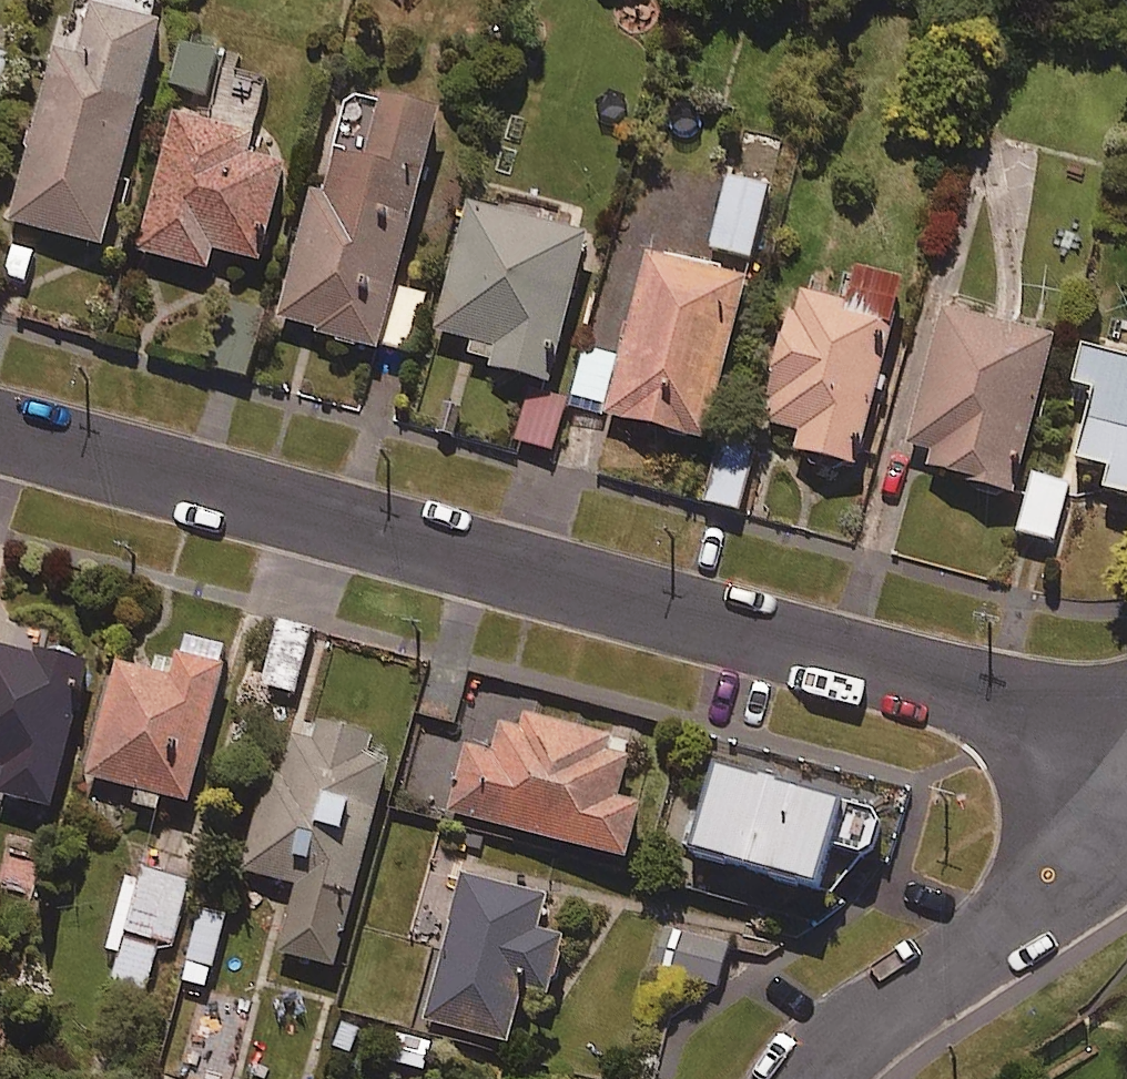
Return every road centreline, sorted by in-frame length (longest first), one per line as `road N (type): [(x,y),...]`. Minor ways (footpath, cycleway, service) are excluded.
road 1 (residential): [(0,433),(1126,730)]
road 2 (residential): [(1126,833),(1076,884),(868,1022),(806,1078)]

